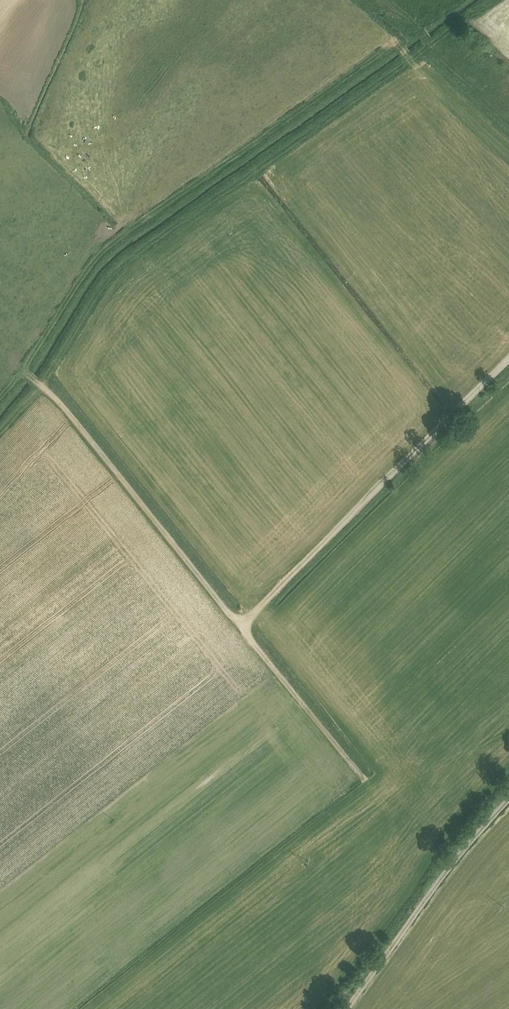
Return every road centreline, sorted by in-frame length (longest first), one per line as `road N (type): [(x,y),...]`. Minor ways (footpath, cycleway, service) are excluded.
road 1 (track): [(508,359),(241,626),(362,772)]
road 2 (track): [(241,626),(51,394),(26,375)]

